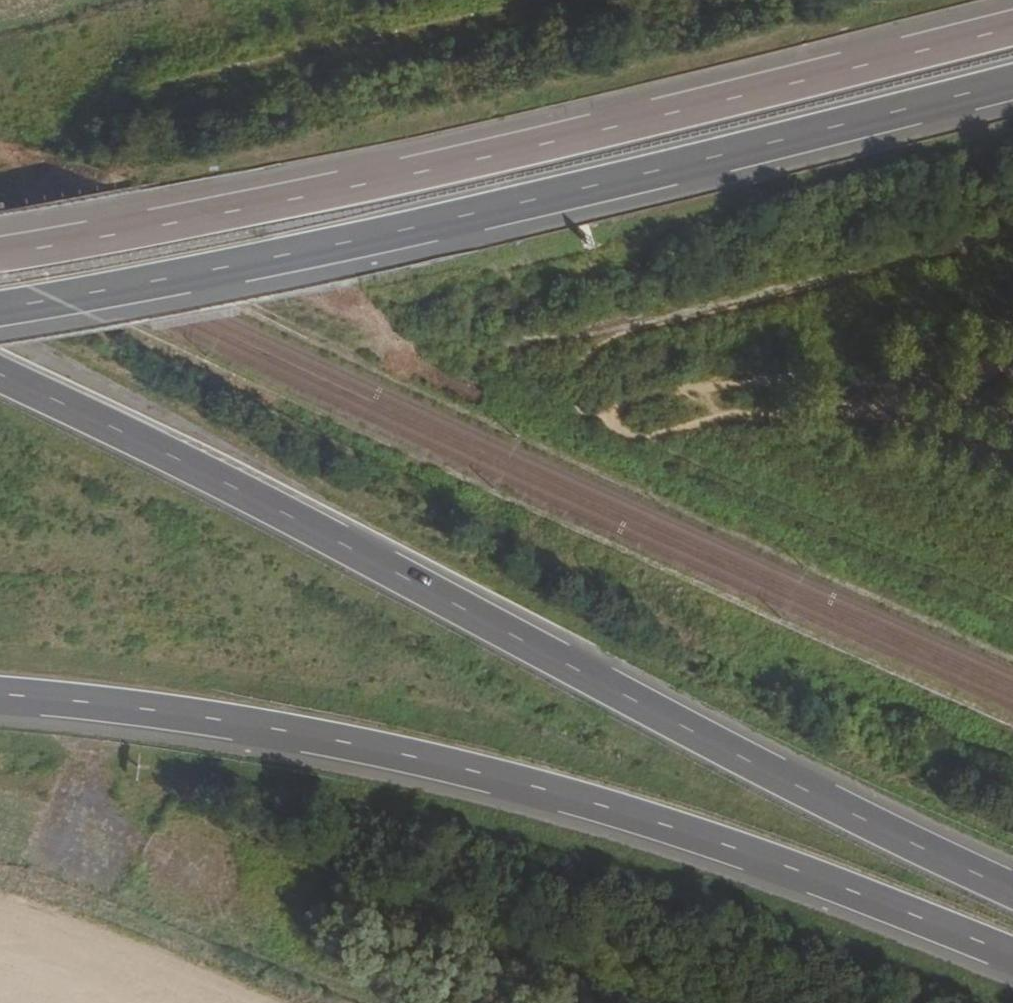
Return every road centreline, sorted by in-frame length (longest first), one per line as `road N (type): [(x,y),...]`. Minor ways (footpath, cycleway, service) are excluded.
road 1 (motorway): [(1012,890),(0,372)]
road 2 (motorway): [(0,696),(295,735),(525,786),(775,864),(1012,957)]
road 3 (motorway): [(0,310),(310,254),(1012,84)]
road 4 (motorway): [(1012,26),(383,180),(0,252)]
road 5 (track): [(587,0),(161,90)]

